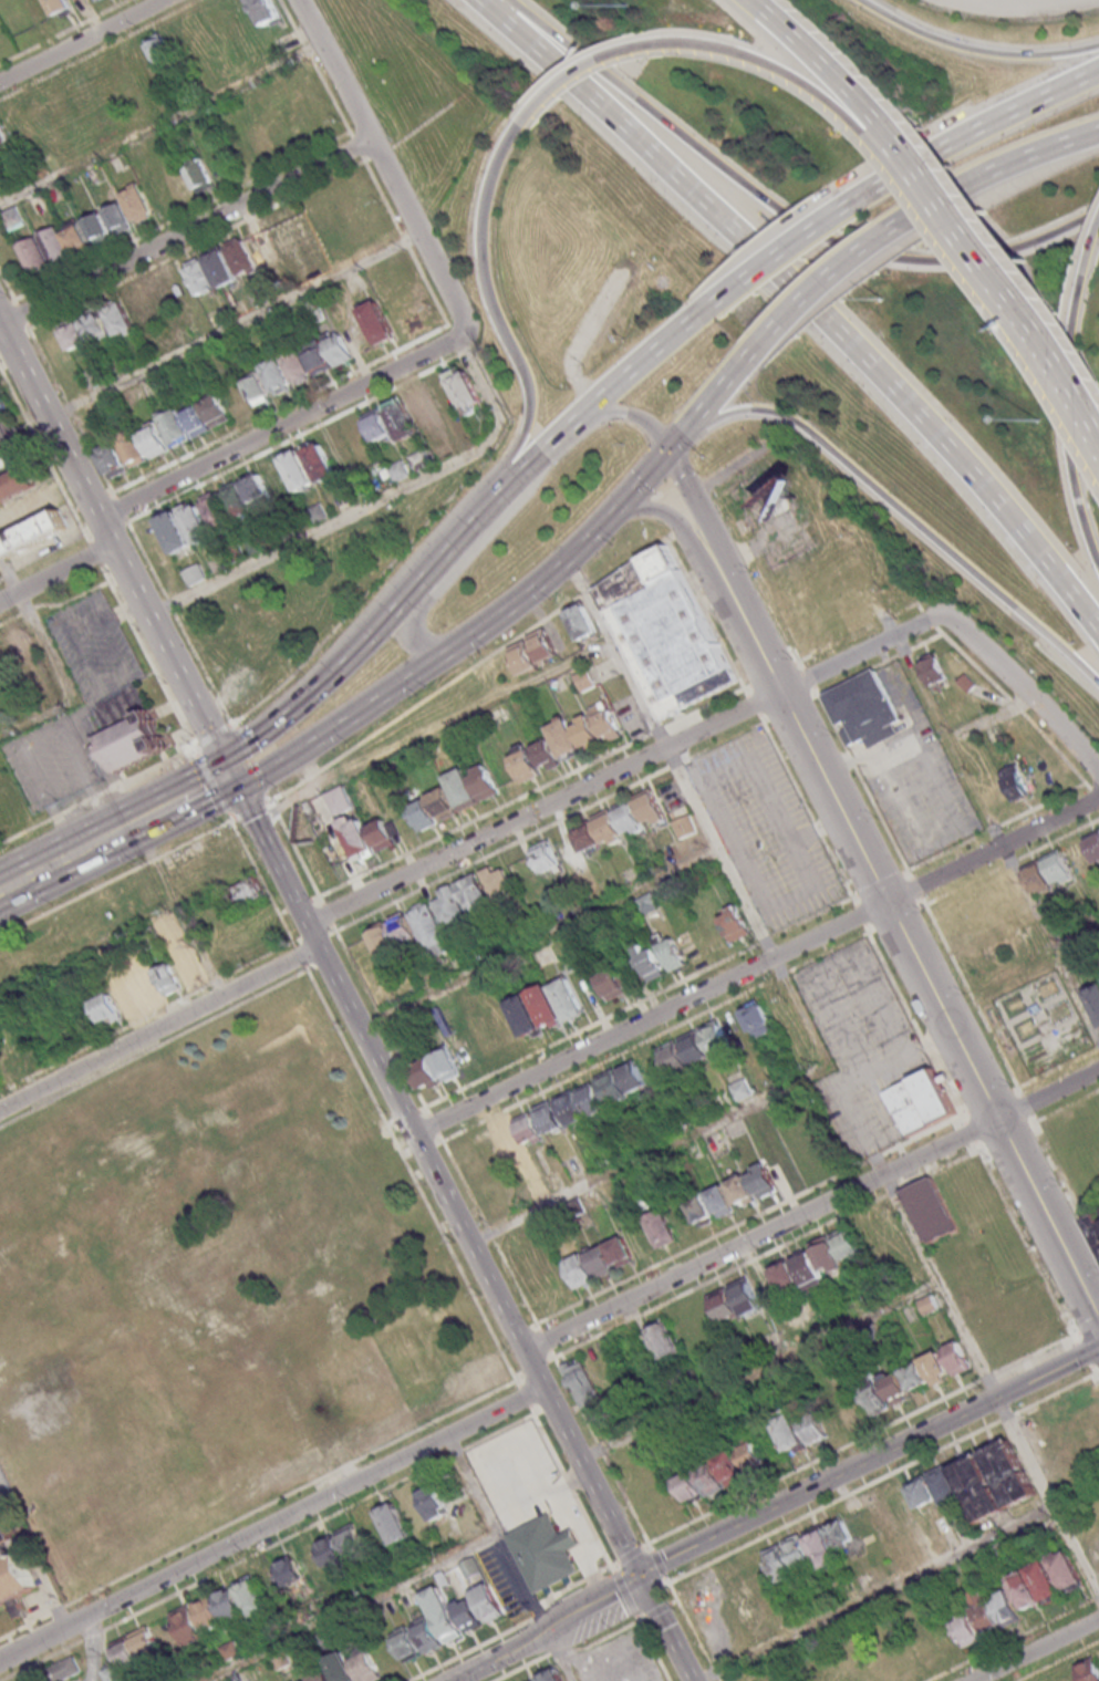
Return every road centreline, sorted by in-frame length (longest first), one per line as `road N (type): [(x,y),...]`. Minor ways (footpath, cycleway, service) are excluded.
road 1 (tertiary): [(642,1578),(232,774)]
road 2 (motorway): [(484,6),(871,359),(1019,528),(1098,640)]
road 3 (residential): [(1098,1321),(780,692)]
road 4 (motorway): [(484,6),(543,30),(732,180),(849,248),(936,261),(994,255),(1098,207)]
road 5 (residential): [(1098,1067),(527,1349)]
road 6 (residential): [(547,1388),(0,1659)]
road 7 (residential): [(780,692),(311,925)]
road 8 (motorway): [(690,432),(748,411),(786,413),(1098,688)]
road 9 (tertiary): [(1098,1346),(642,1578)]
road 10 (trunk): [(588,412),(450,541),(359,651),(245,747),(232,774)]
road 11 (tertiary): [(232,774),(0,322)]
road 12 (motorway): [(526,111),(488,179),(480,258),(532,408),(521,442),(450,541)]
road 13 (trunk): [(232,774),(260,777),(457,647),(546,581),(614,513)]
road 14 (residential): [(379,138),(0,331)]
road 15 (residential): [(416,1133),(773,955)]
road 16 (residential): [(457,341),(100,516)]
road 17 (residential): [(457,341),(468,332),(466,313),(308,0)]
road 18 (residential): [(1098,797),(773,955)]
road 19 (residential): [(320,945),(0,1108)]
road 20 (motorway): [(1098,442),(991,263),(901,152)]
road 21 (motorway): [(1091,247),(1067,334),(1062,385),(1069,475),(1098,577)]
road 22 (motorway): [(940,147),(691,329)]
road 23 (motorway): [(894,144),(732,52),(683,43),(619,50)]
road 24 (trunk): [(547,449),(529,492),(418,618),(422,644),(452,651)]
road 25 (motorway): [(1098,44),(1043,54),(976,50),(861,0)]
road 26 (motorway): [(899,227),(996,169),(1098,131)]
road 27 (residential): [(946,619),(1026,686),(1098,773)]
road 28 (motorway): [(745,369),(899,227)]
road 29 (motorway): [(894,144),(873,113),(754,0)]
road 30 (trunk): [(176,803),(0,892)]
road 31 (tertiary): [(622,1588),(456,1680)]
road 32 (residential): [(0,86),(168,0)]
road 33 (residential): [(946,619),(780,692)]
road 34 (motorway): [(1098,71),(940,147)]
road 35 (residential): [(1098,1619),(973,1680)]
road 36 (motorway): [(691,329),(588,412)]
road 37 (residential): [(116,549),(0,609)]

